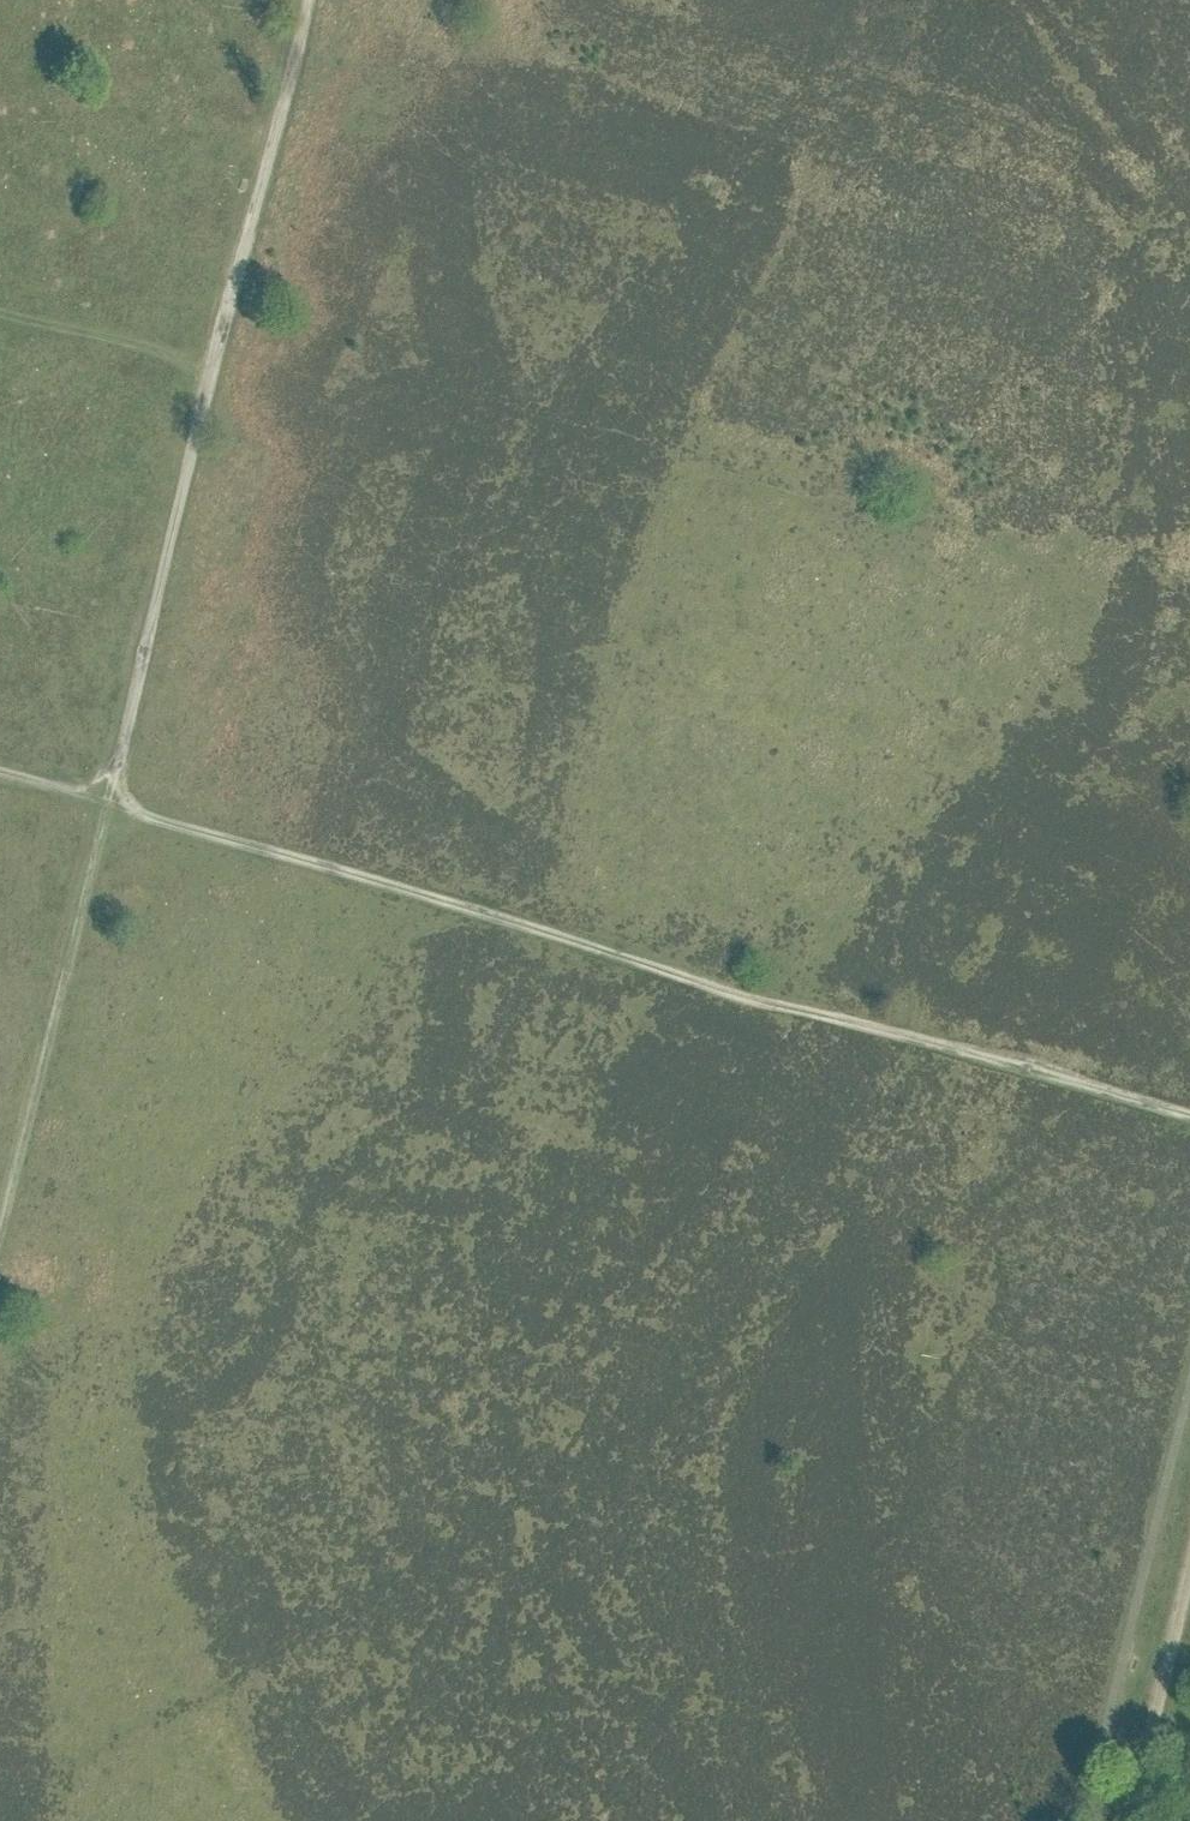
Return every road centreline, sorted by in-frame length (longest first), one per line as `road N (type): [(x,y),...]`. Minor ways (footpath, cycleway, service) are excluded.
road 1 (track): [(1129,1820),(1189,1568)]

